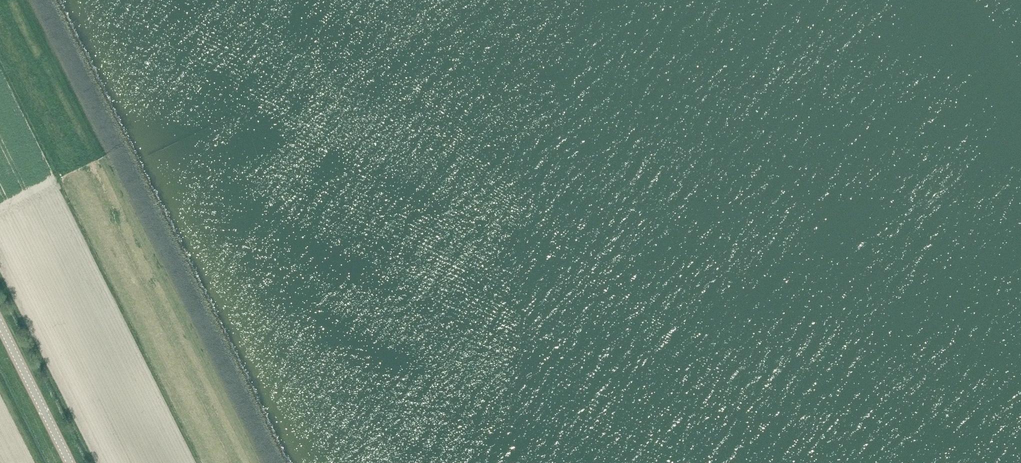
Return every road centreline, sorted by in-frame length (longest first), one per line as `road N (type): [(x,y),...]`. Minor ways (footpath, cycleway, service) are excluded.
road 1 (tertiary): [(69,462),(0,325)]

